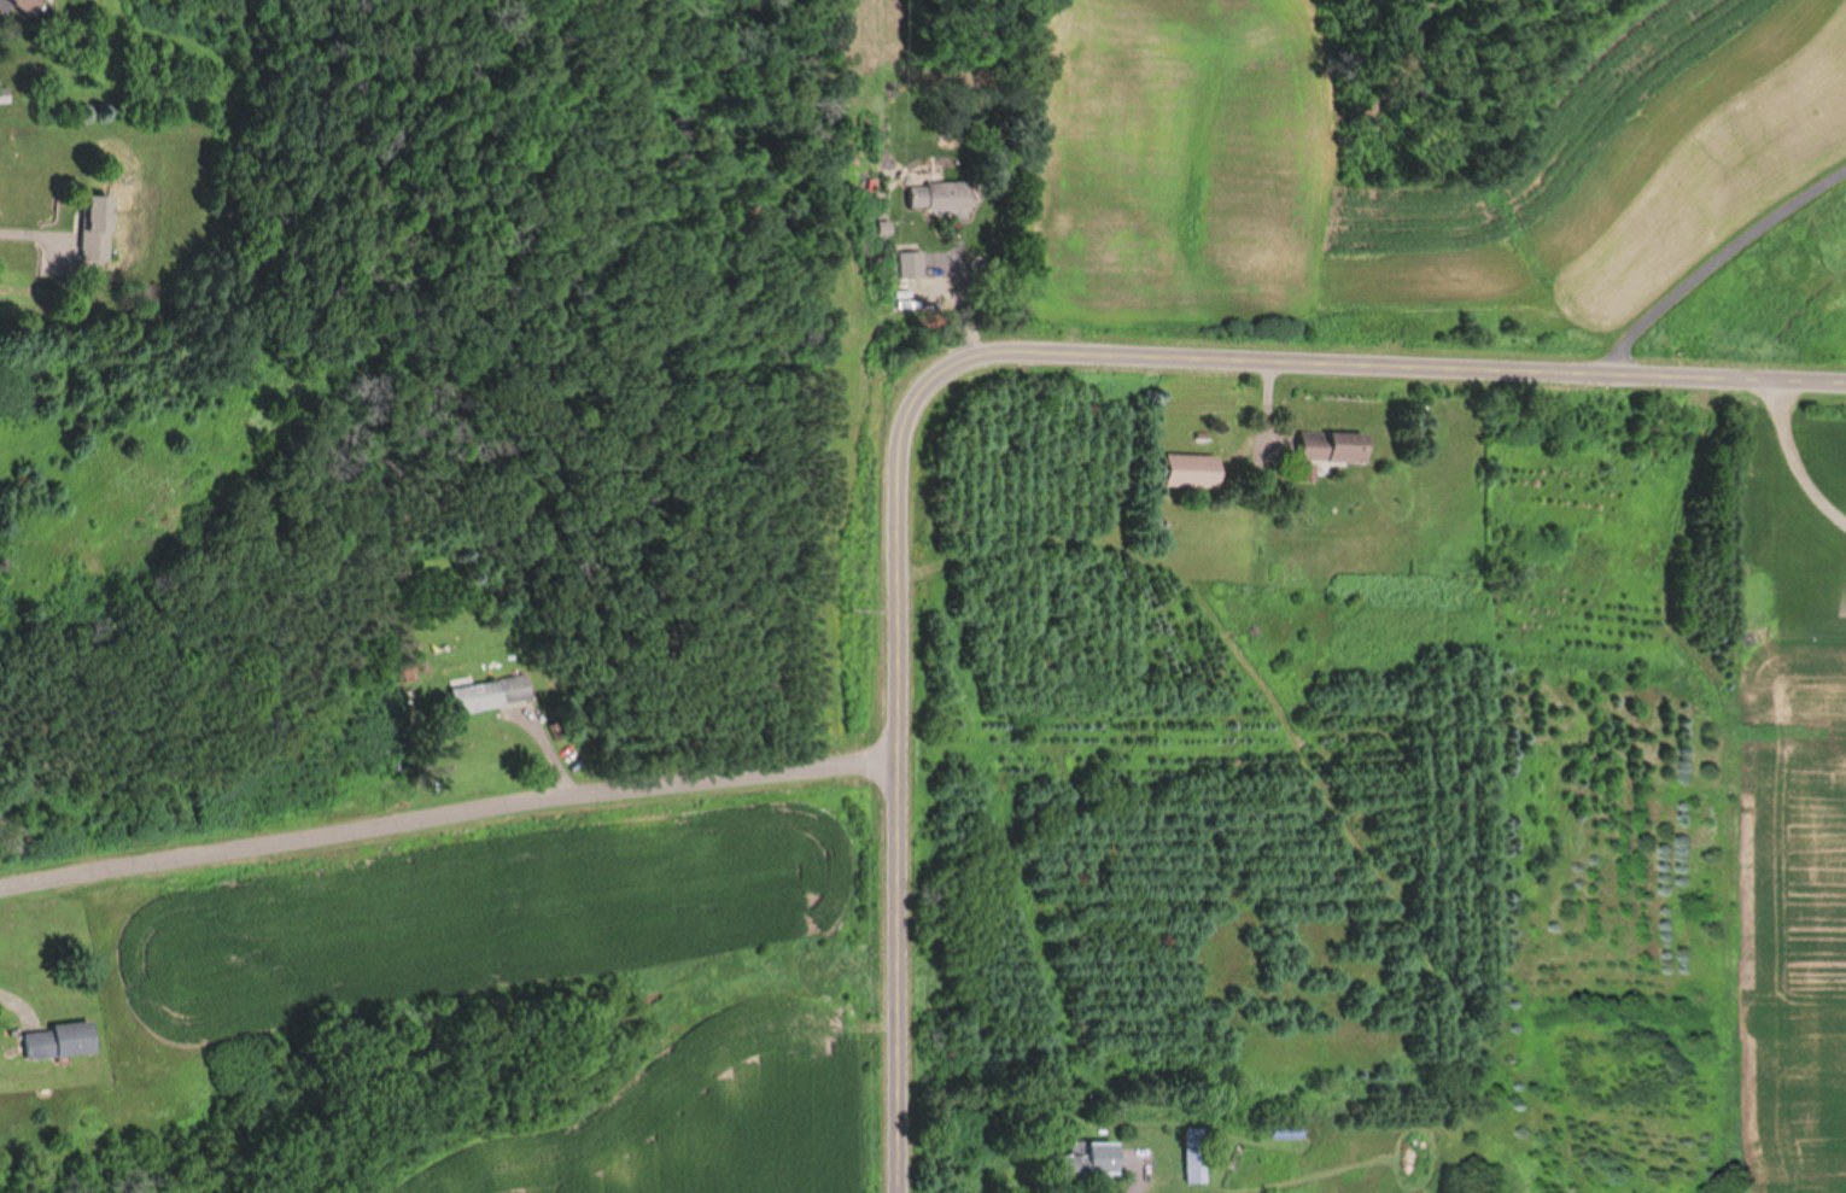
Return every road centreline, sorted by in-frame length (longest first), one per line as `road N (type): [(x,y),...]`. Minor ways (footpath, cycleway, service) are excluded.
road 1 (tertiary): [(896,1192),(901,451),(906,415),(931,380),(991,352),(1845,381)]
road 2 (residential): [(894,754),(589,790),(0,883)]

